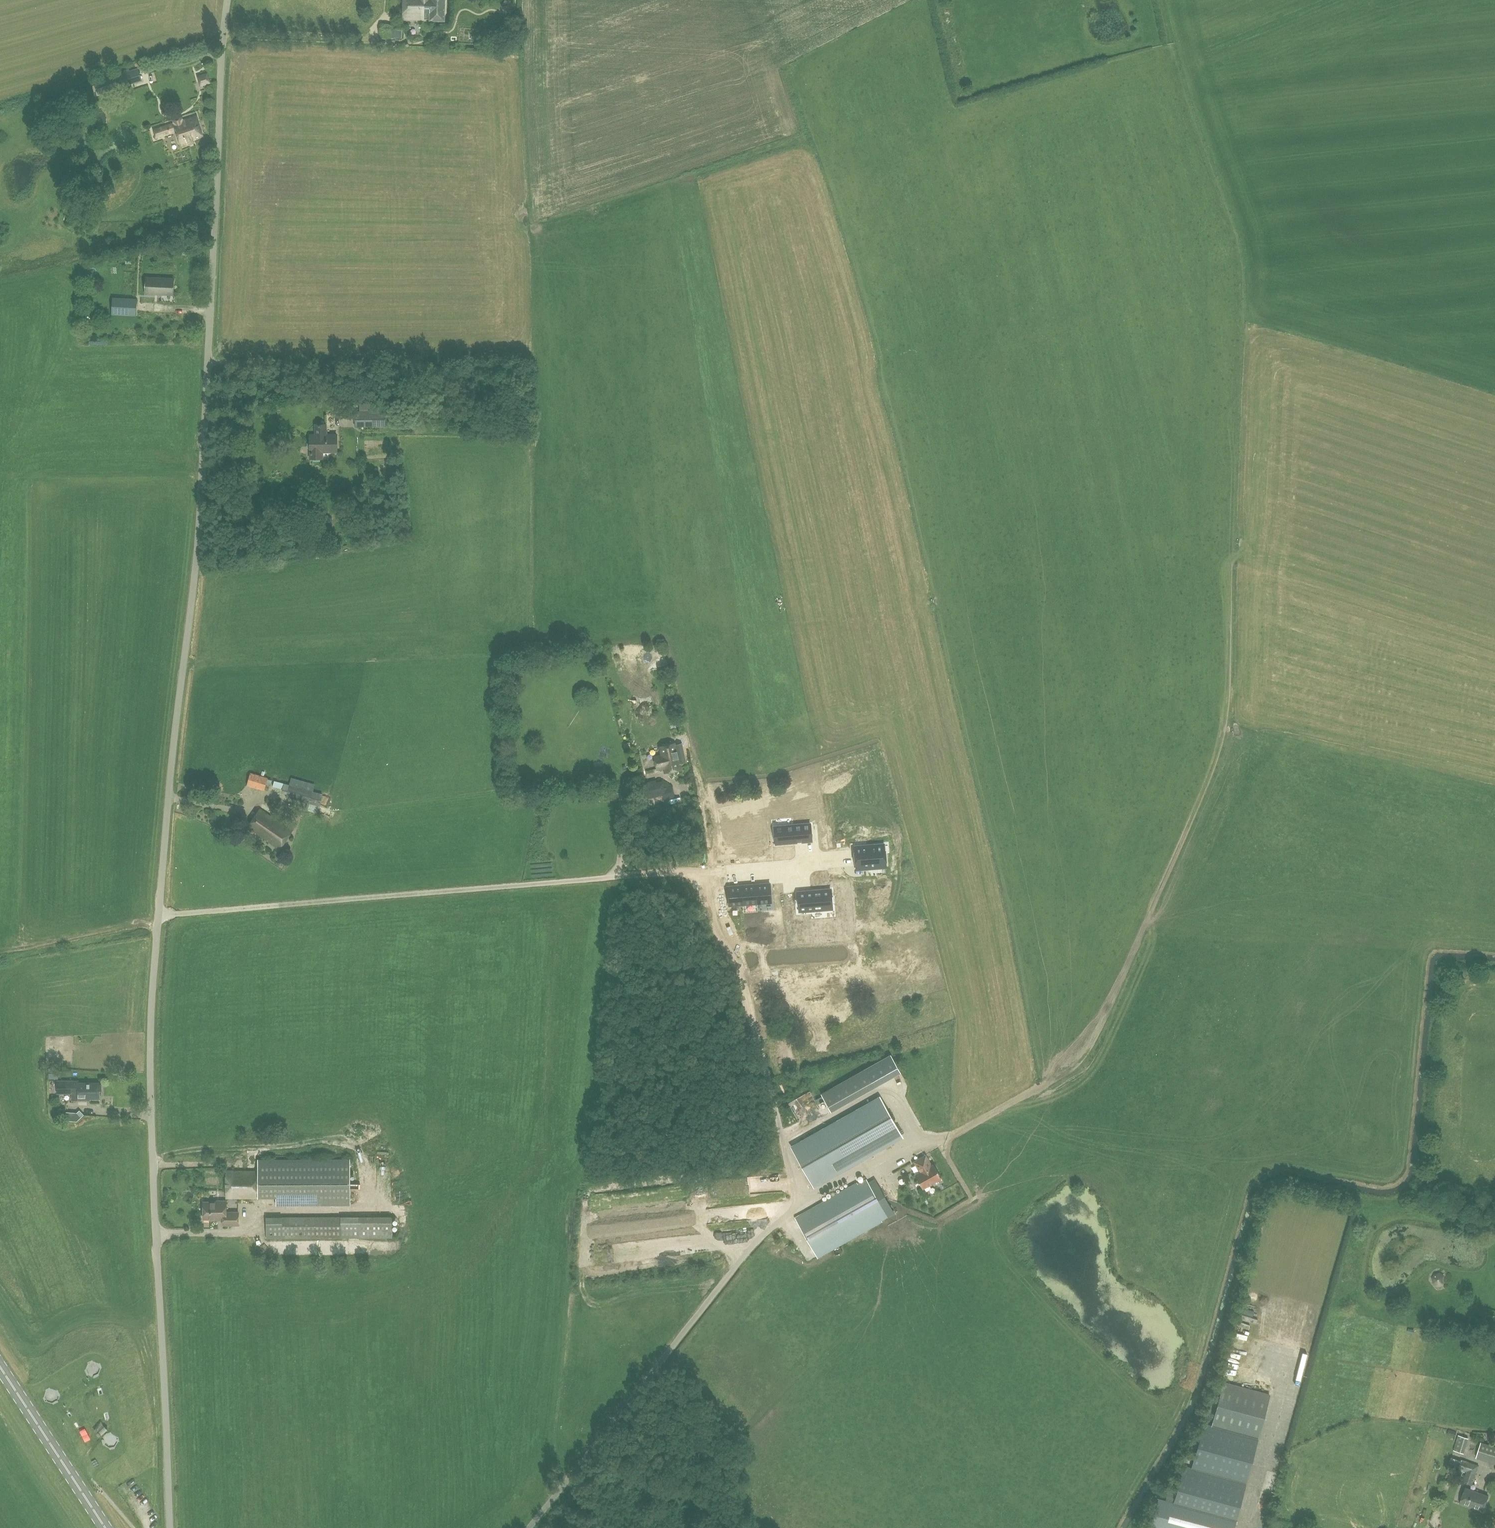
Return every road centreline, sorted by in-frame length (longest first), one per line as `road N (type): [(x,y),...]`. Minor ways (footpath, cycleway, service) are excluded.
road 1 (unclassified): [(169,1527),(151,1015),(203,469),(227,0)]
road 2 (track): [(1158,0),(1235,262),(1226,715),(1218,746),(1086,1057),(954,1138),(810,1197),(795,1193)]
road 3 (track): [(615,876),(158,915)]
road 4 (primary): [(104,1527),(0,1366)]
road 5 (track): [(8,949),(142,924),(157,928)]
road 6 (track): [(338,411),(298,364),(209,361)]

